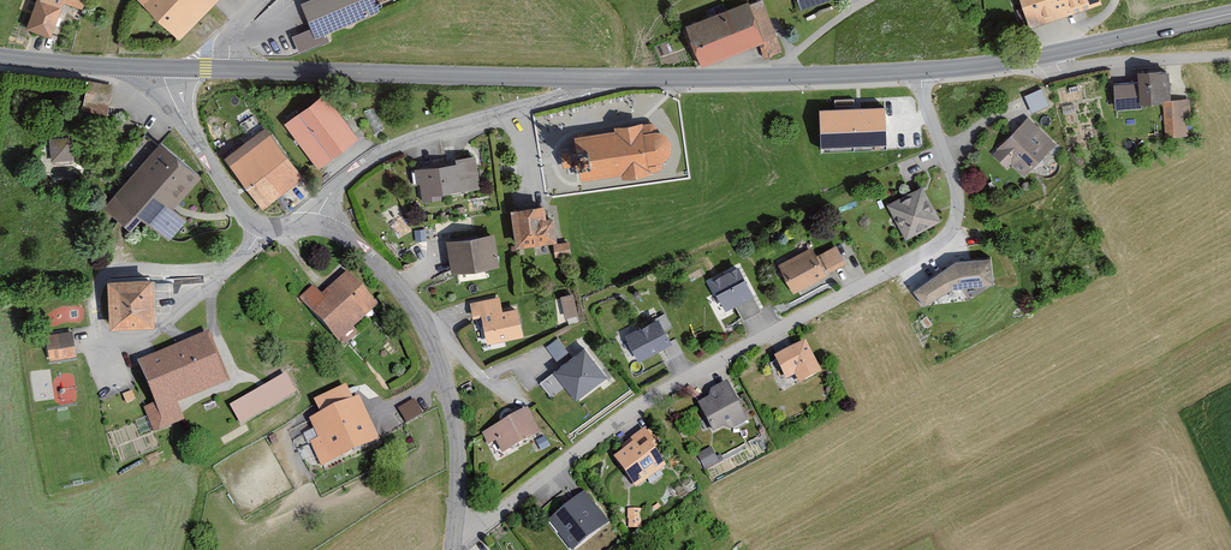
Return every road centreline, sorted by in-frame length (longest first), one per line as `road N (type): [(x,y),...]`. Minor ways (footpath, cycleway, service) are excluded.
road 1 (residential): [(449,546),(707,362),(942,240),(956,219),(956,189),(916,72)]
road 2 (tertiary): [(630,80),(229,71)]
road 3 (residential): [(296,225),(346,237),(424,330),(452,450),(449,546)]
road 4 (residential): [(630,80),(372,150),(296,225)]
road 5 (tertiary): [(1230,15),(1060,54),(916,72)]
road 6 (tertiary): [(916,72),(630,80)]
road 7 (residential): [(161,69),(249,224),(296,225)]
road 8 (tertiary): [(161,69),(0,58)]

